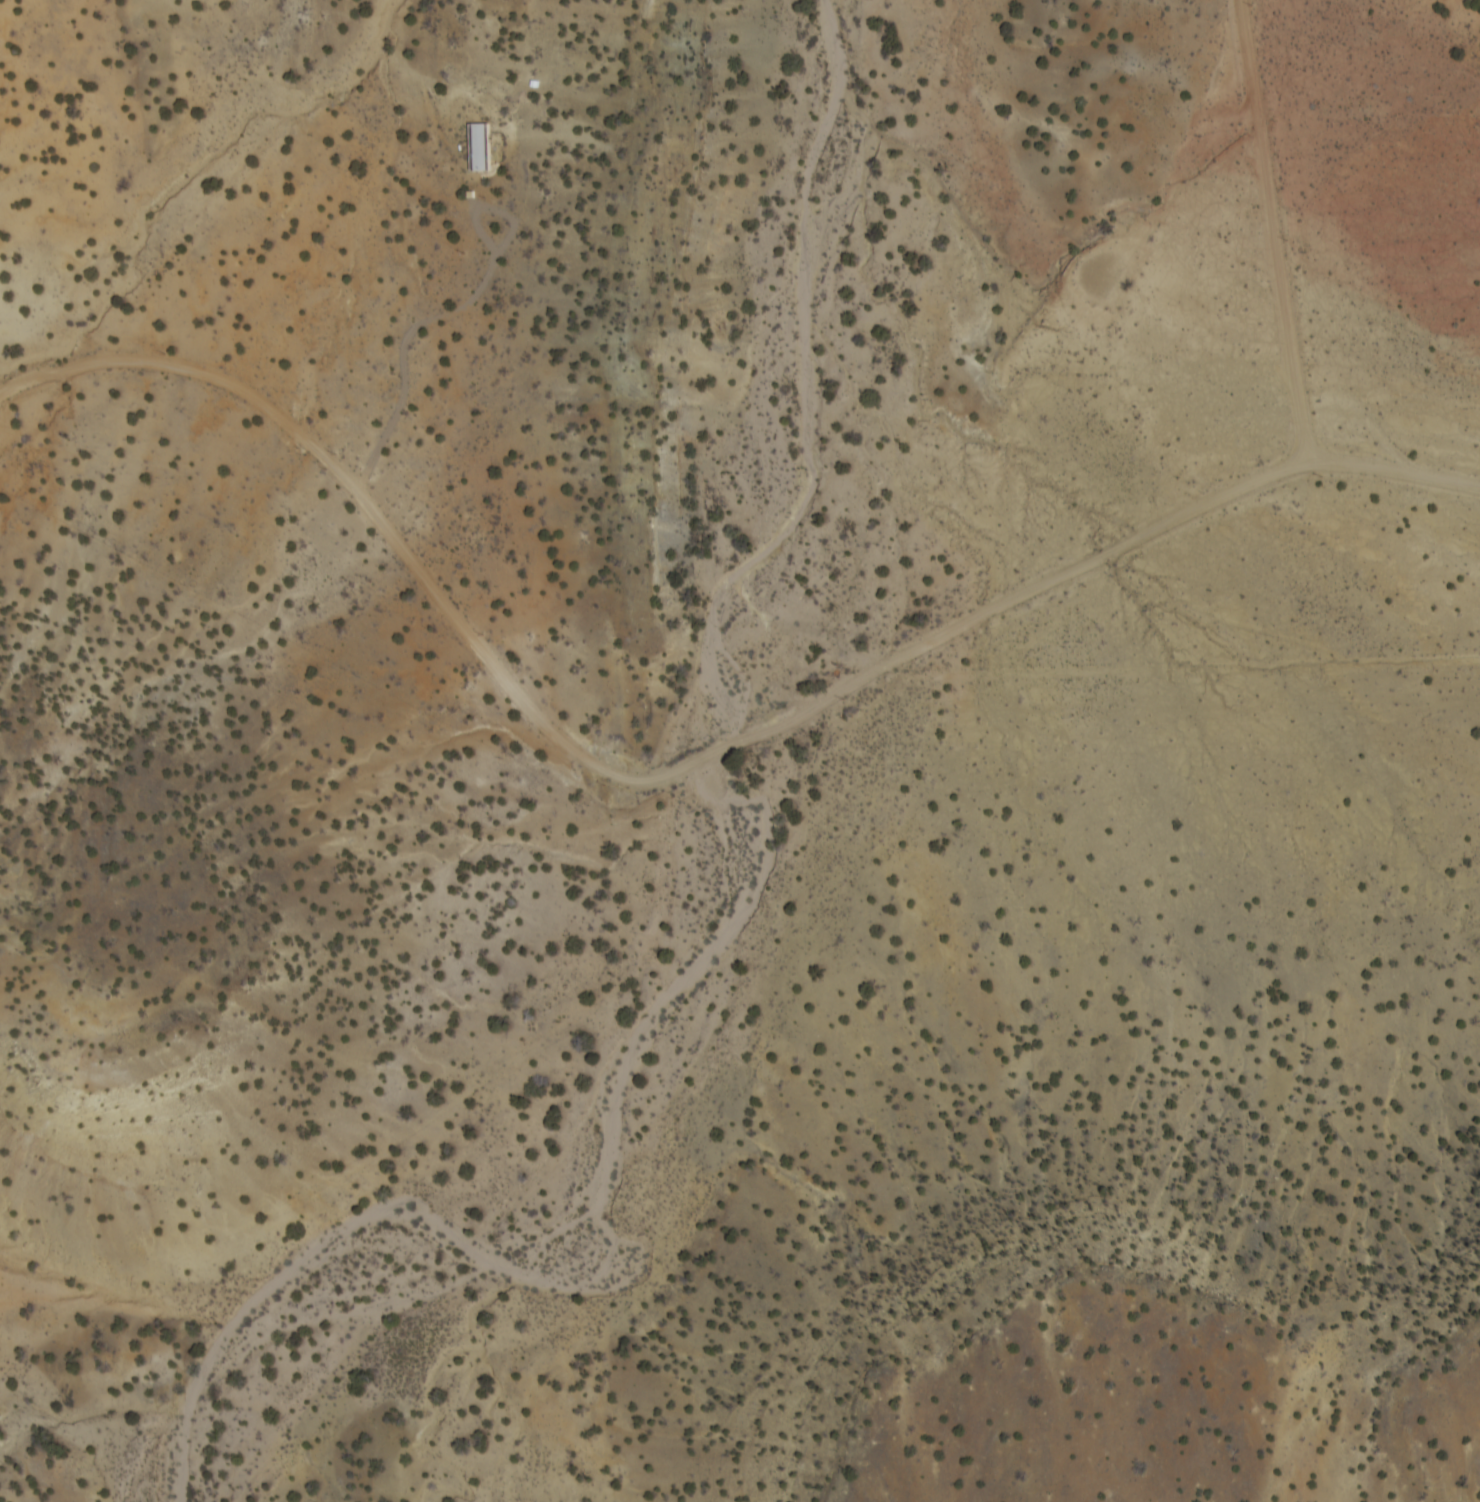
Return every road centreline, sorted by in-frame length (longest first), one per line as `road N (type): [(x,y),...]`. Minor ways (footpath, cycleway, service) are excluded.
road 1 (residential): [(1479,479),(1310,453),(920,641),(795,712),(683,763),(636,772),(561,729),(369,489),(258,388),(181,357),(129,352),(0,387)]
road 2 (residential): [(1245,0),(1310,453)]

